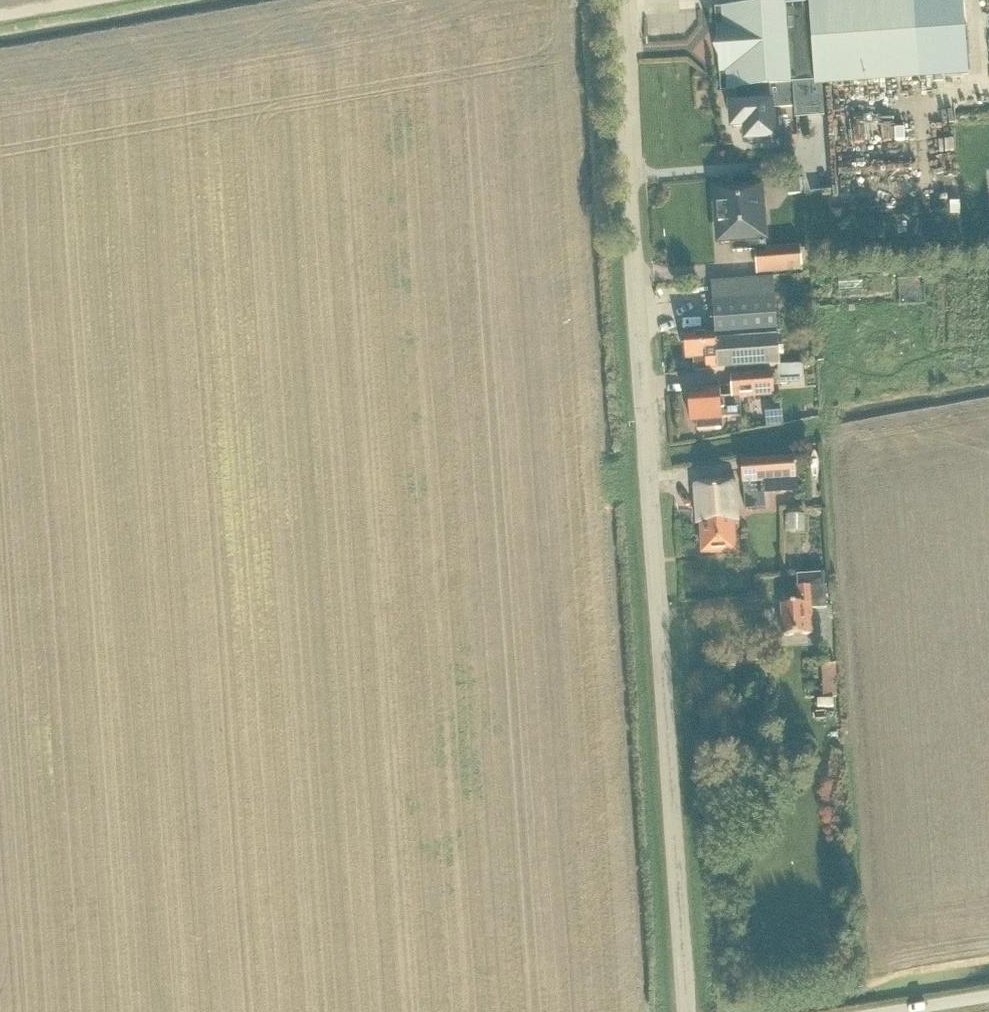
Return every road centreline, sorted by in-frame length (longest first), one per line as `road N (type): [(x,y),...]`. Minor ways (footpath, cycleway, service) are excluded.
road 1 (tertiary): [(686,1011),(621,0)]

